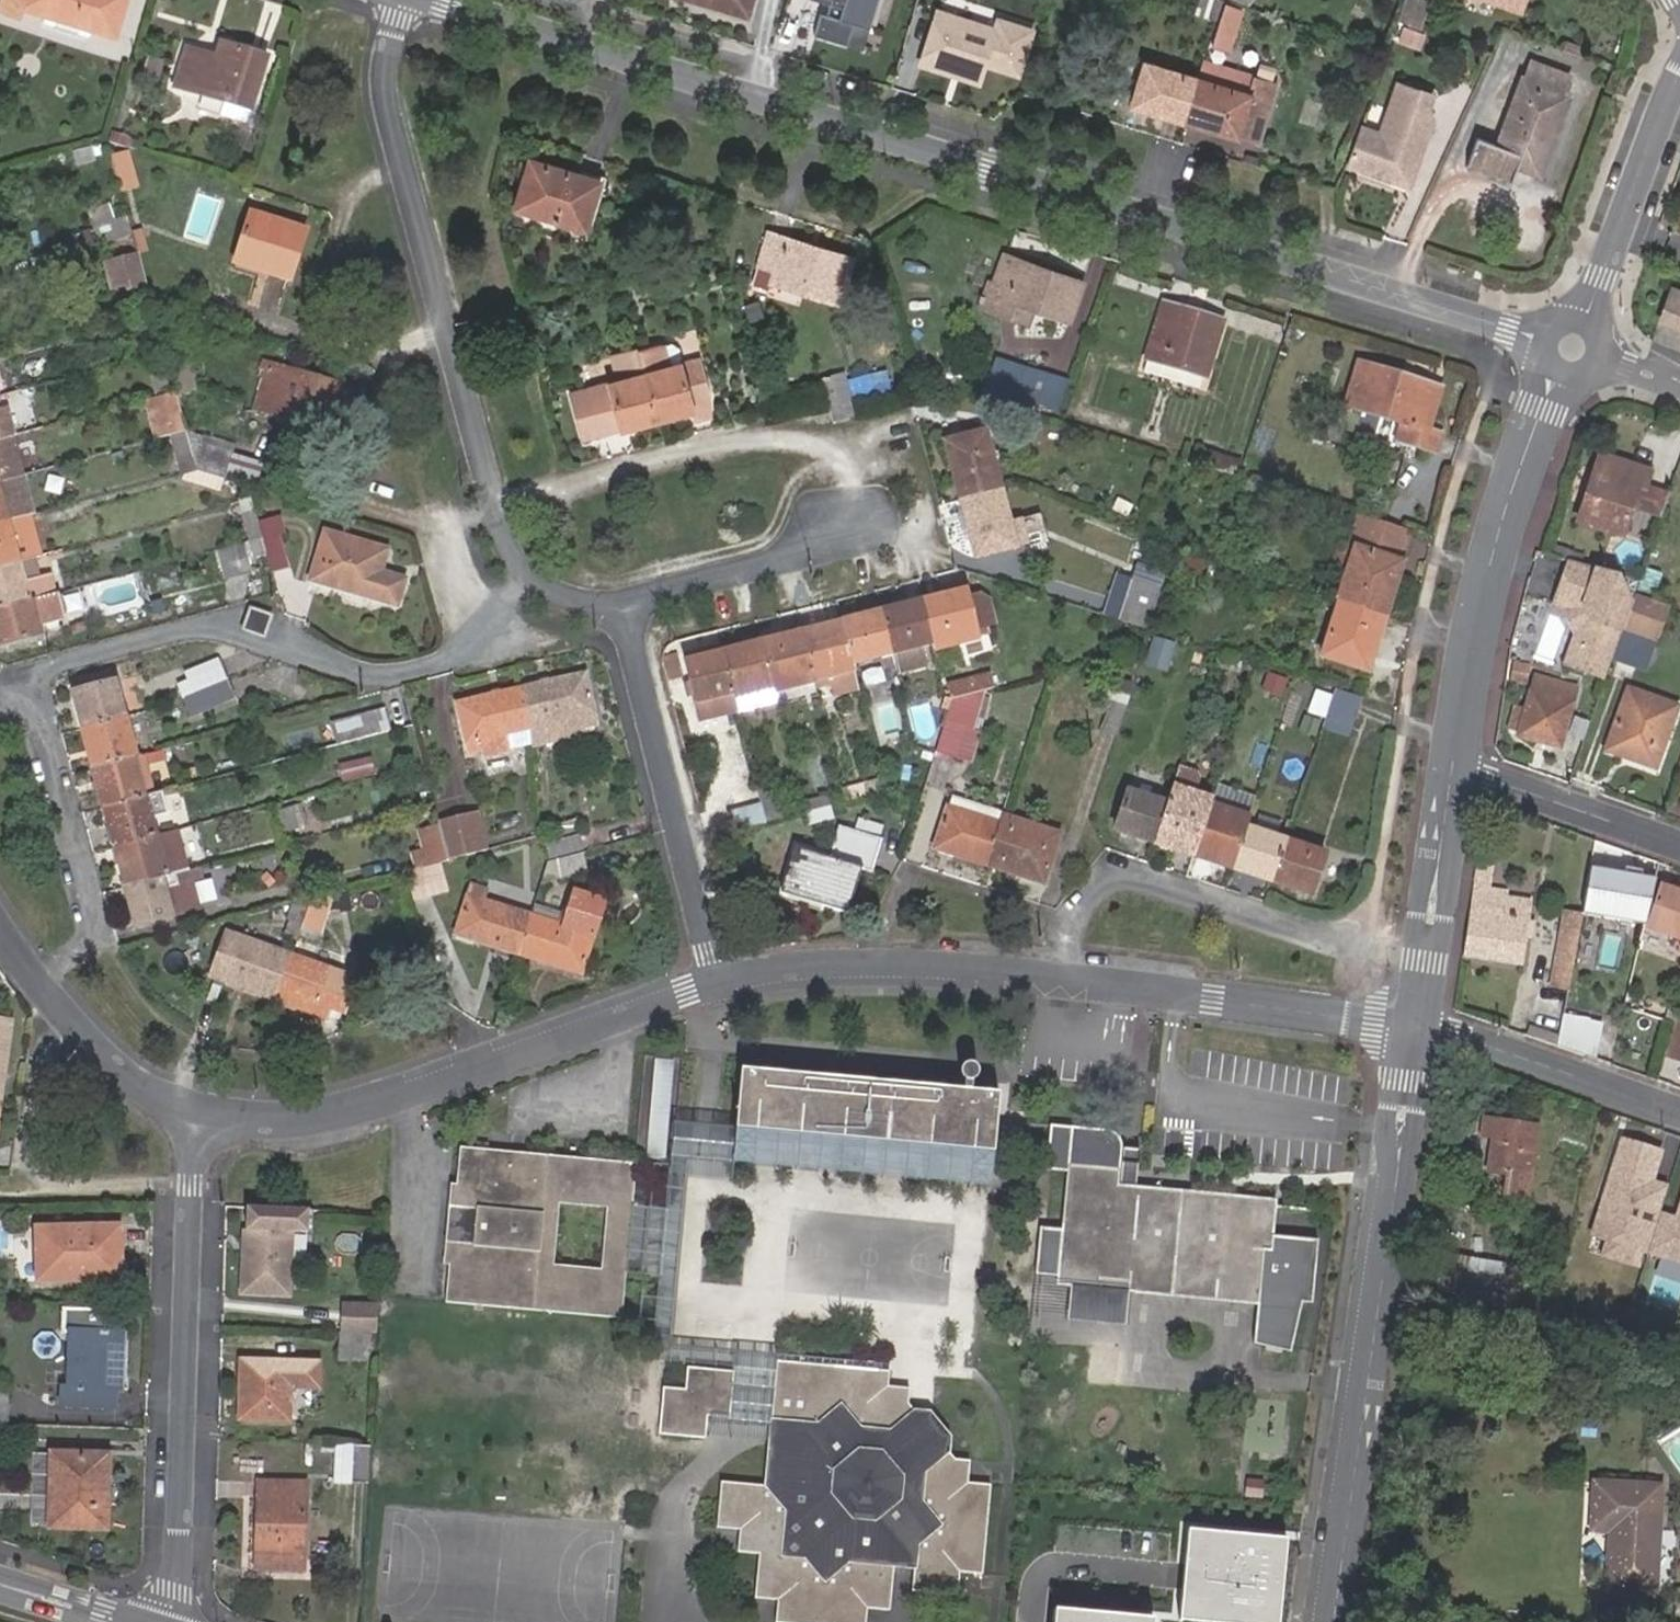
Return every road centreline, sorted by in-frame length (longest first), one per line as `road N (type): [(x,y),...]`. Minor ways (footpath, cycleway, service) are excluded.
road 1 (tertiary): [(440,0),(1542,339)]
road 2 (residential): [(401,0),(385,61),(386,103),(496,518),(525,576),(619,610),(714,984)]
road 3 (residential): [(714,984),(808,970),(930,968),(1175,992),(1414,1028)]
road 4 (residential): [(187,1113),(297,1118),(427,1084),(714,984)]
road 5 (residential): [(187,1113),(175,1621)]
road 6 (unclassified): [(1554,375),(1483,588),(1452,765)]
road 7 (unclassified): [(1332,1621),(1381,1301)]
road 8 (residential): [(1414,1028),(1679,1112)]
road 9 (unclassified): [(1414,1028),(1381,1301)]
road 10 (unclassified): [(1679,69),(1583,321)]
road 11 (unclassified): [(1452,765),(1431,959),(1414,1028)]
road 12 (residential): [(0,931),(102,1056),(187,1113)]
road 13 (residential): [(1679,845),(1452,765)]
road 14 (secondary): [(0,1583),(127,1621)]

